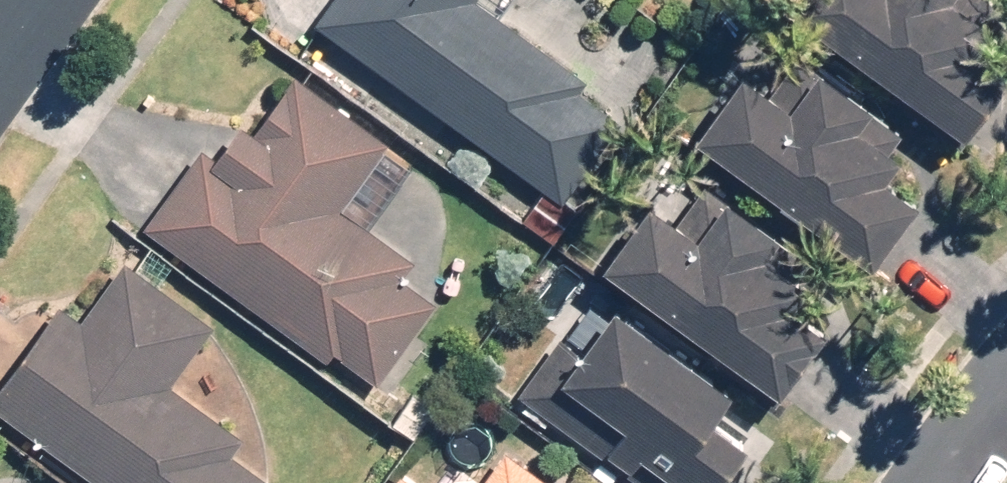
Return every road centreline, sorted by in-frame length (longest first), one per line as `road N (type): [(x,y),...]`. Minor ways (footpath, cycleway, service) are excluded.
road 1 (residential): [(933,482),(1006,384)]

